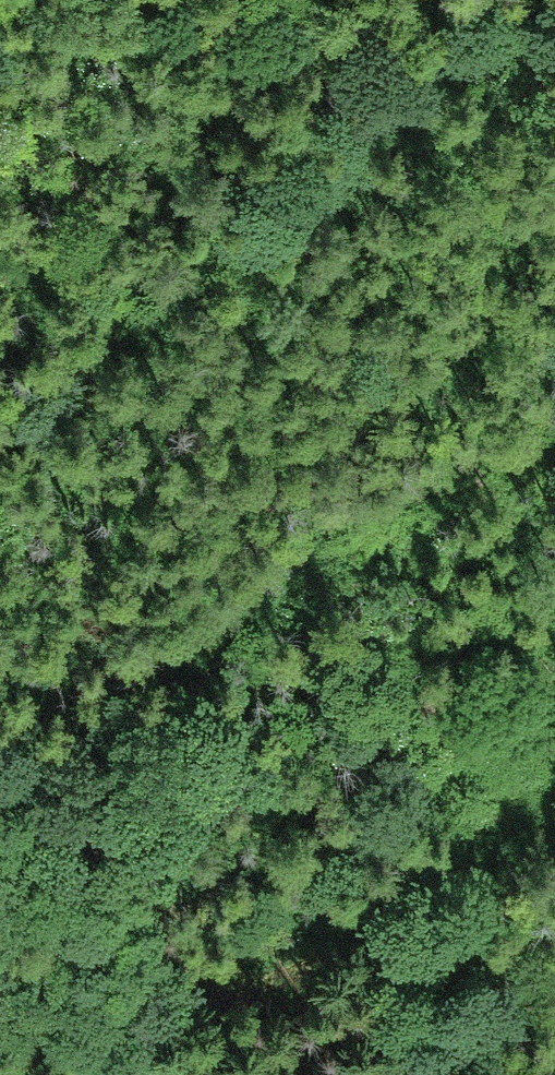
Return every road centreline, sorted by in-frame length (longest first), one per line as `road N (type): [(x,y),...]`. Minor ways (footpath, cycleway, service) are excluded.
road 1 (track): [(518,0),(0,435)]
road 2 (track): [(554,450),(172,642)]
road 3 (track): [(554,806),(192,989)]

